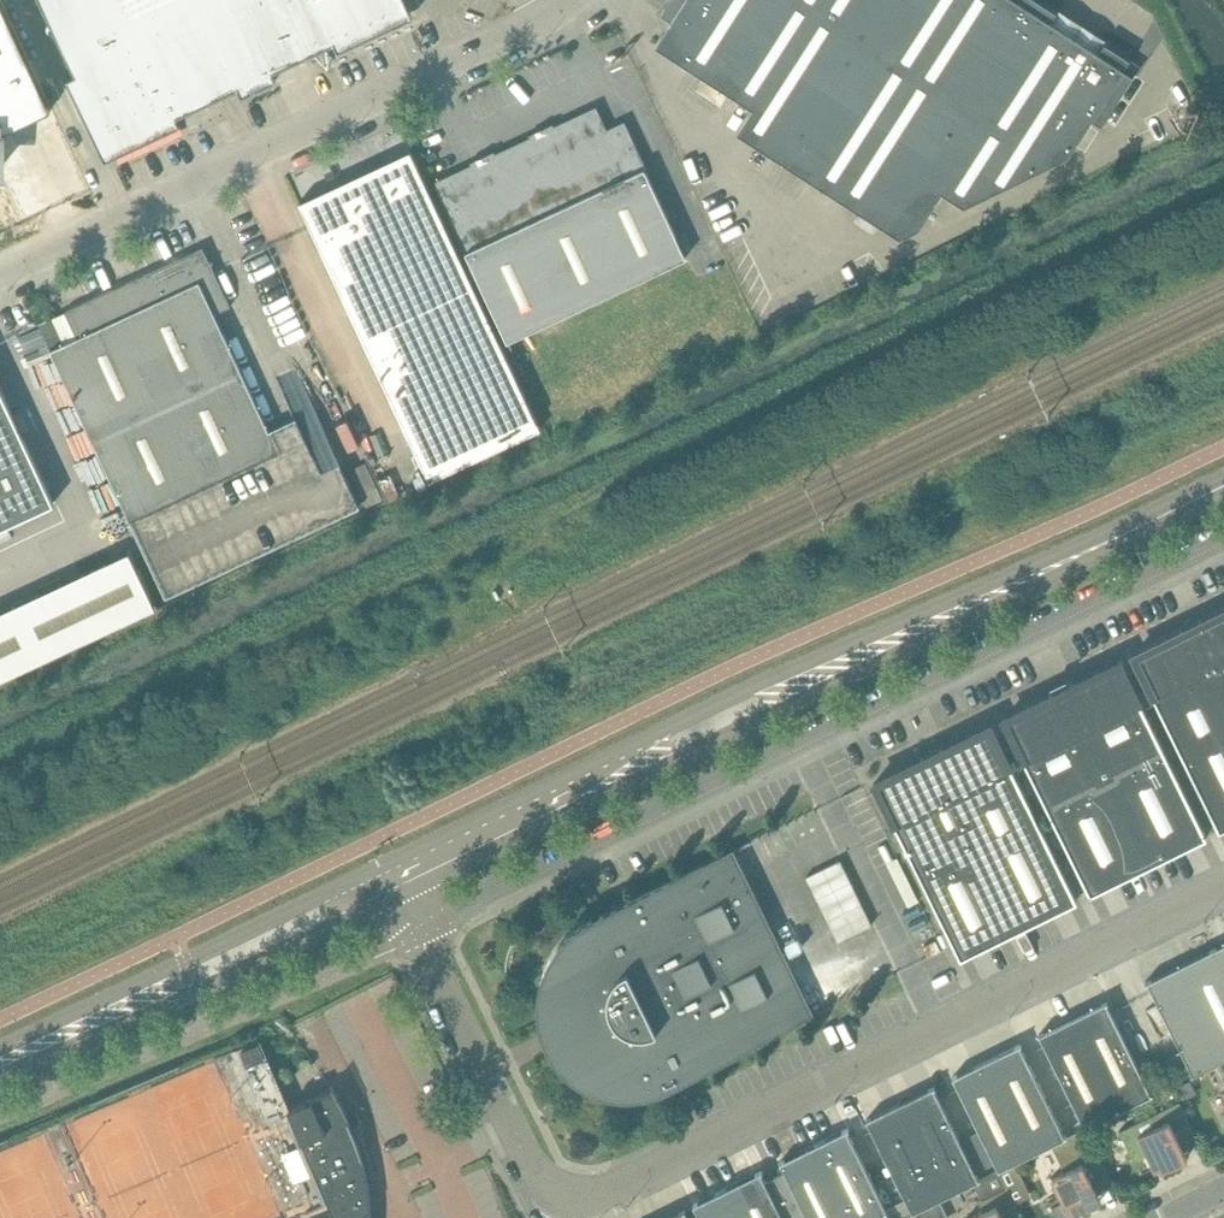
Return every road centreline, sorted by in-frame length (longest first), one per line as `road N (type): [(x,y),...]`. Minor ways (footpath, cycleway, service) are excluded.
road 1 (secondary): [(1110,541),(1024,569),(710,707),(382,867)]
road 2 (secondary): [(399,897),(1036,587),(1110,541)]
road 3 (unclassified): [(569,1198),(606,1192),(1223,887)]
road 4 (unclassified): [(587,0),(0,274)]
road 5 (secondary): [(0,1077),(399,897)]
road 6 (secondary): [(382,867),(0,1049)]
road 7 (unclassified): [(569,1198),(539,1175),(399,897)]
road 8 (secondary): [(1110,541),(1223,486)]

